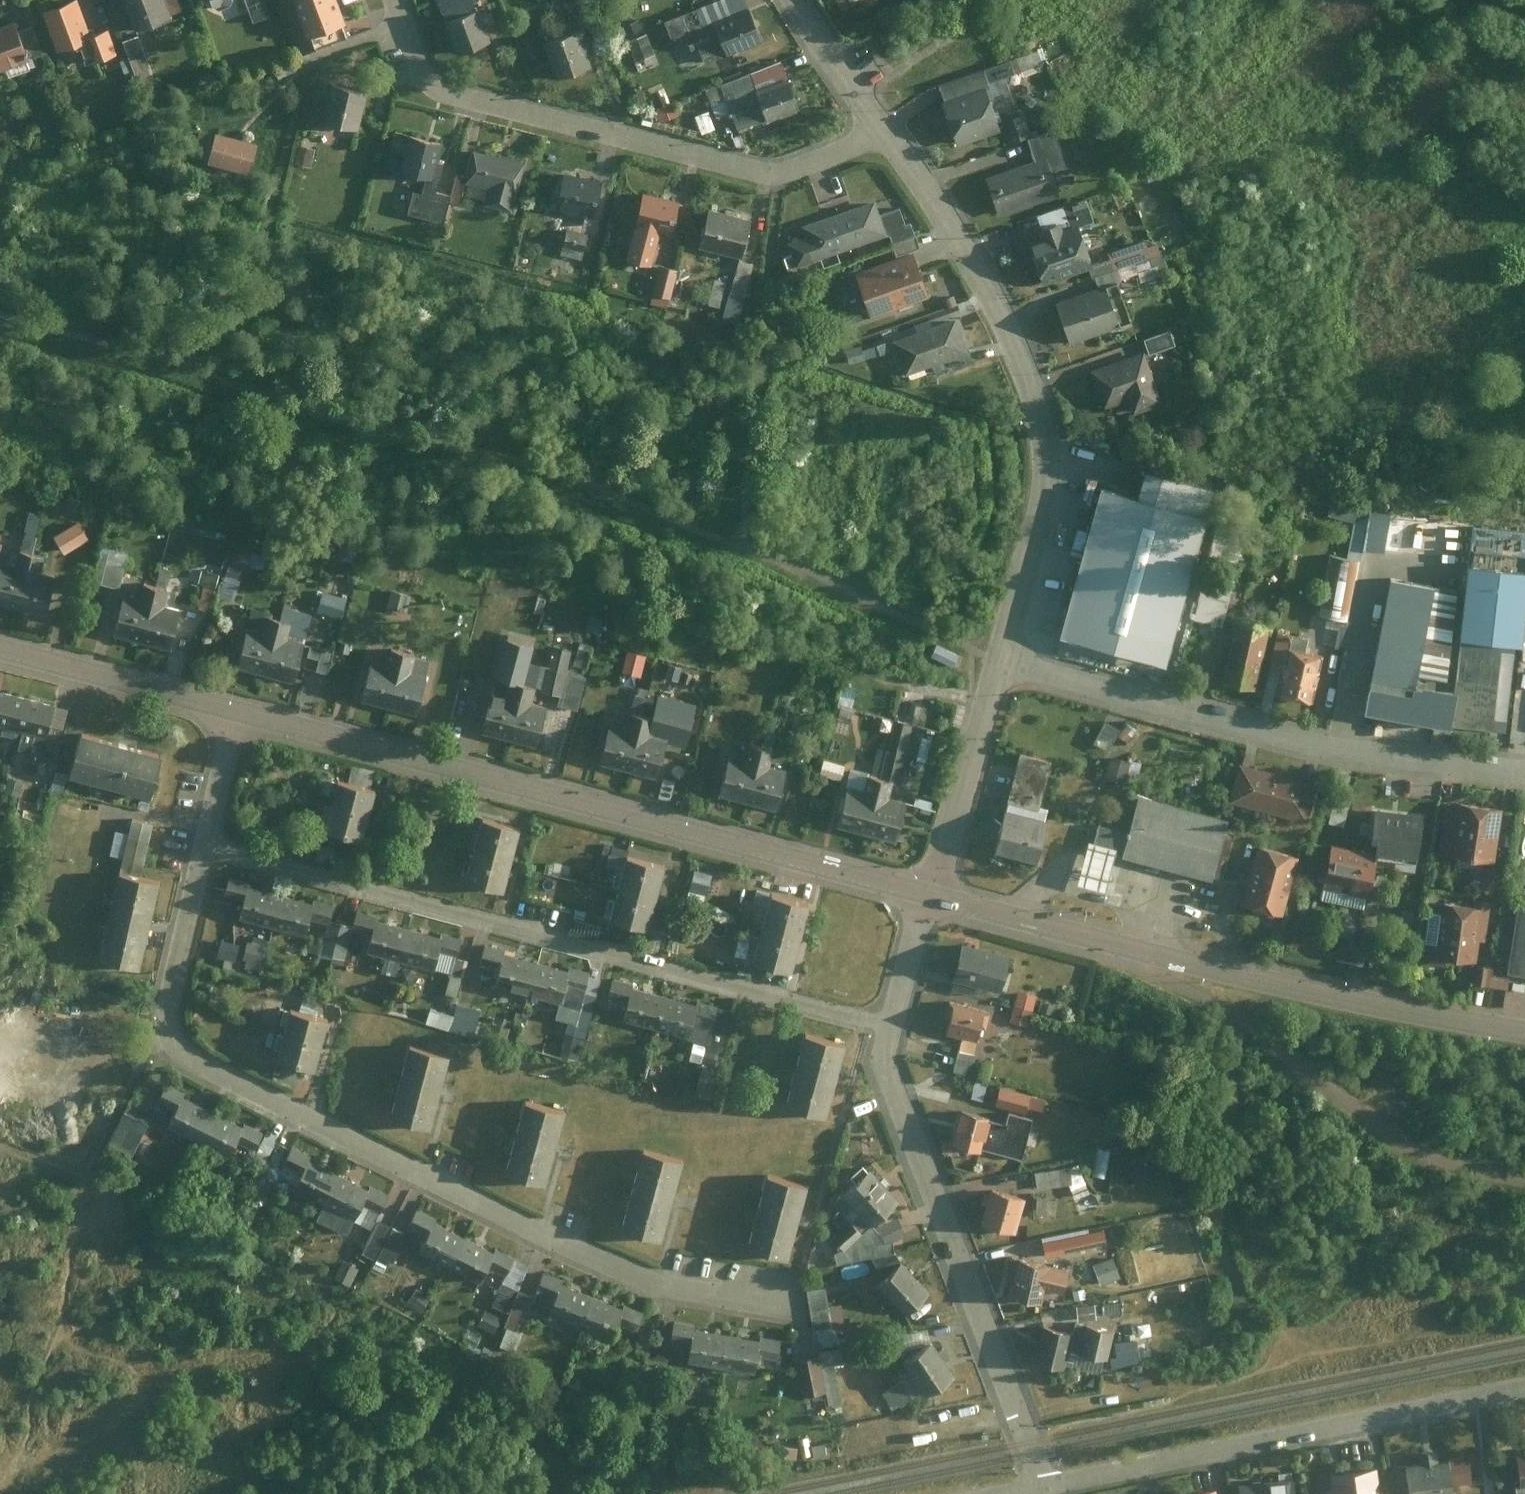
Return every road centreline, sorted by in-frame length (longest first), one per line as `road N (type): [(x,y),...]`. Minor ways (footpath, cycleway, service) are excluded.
road 1 (residential): [(205,848),(163,1024),(168,1044),(188,1061),(614,1270),(786,1316)]
road 2 (residential): [(931,897),(238,711)]
road 3 (residential): [(205,848),(891,1030)]
road 4 (residential): [(1524,1034),(1268,985),(931,897)]
road 5 (residential): [(999,666),(1044,473),(1043,426),(1000,310),(885,135)]
road 6 (residential): [(885,135),(775,173),(449,94),(420,75),(393,0)]
road 7 (residential): [(1524,773),(1272,738),(999,666)]
road 8 (residential): [(1524,1387),(1043,1488)]
road 9 (residential): [(1043,1488),(893,1100),(882,1065),(891,1030)]
road 10 (residential): [(238,711),(0,649)]
road 11 (residential): [(931,897),(999,666)]
road 12 (residential): [(885,135),(798,0)]
road 13 (residential): [(238,711),(205,848)]
road 14 (residential): [(891,1030),(931,897)]

